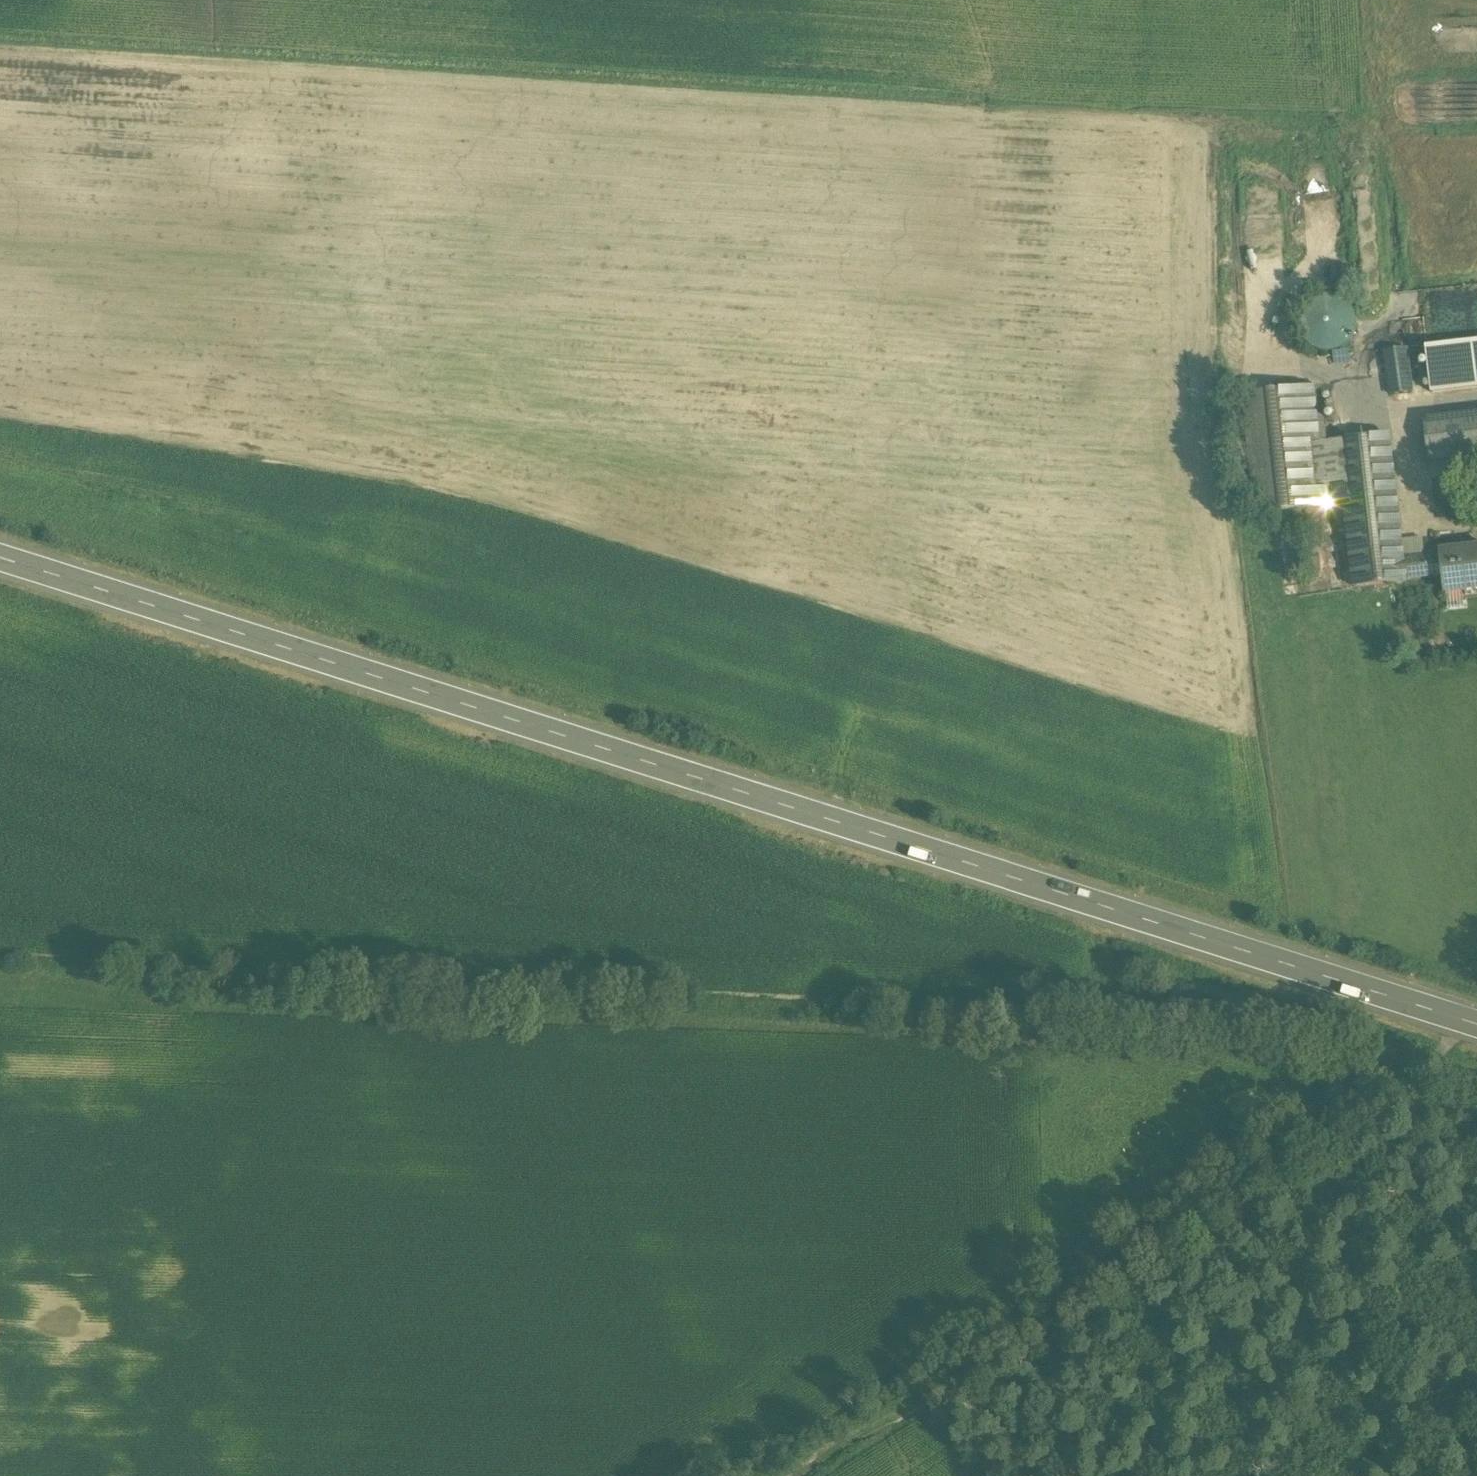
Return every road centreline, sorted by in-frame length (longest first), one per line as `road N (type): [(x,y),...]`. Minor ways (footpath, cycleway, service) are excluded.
road 1 (secondary): [(0,559),(1476,1024)]
road 2 (track): [(1476,1076),(948,1387)]
road 3 (track): [(948,1387),(807,1475)]
road 4 (track): [(1072,1475),(948,1387)]

